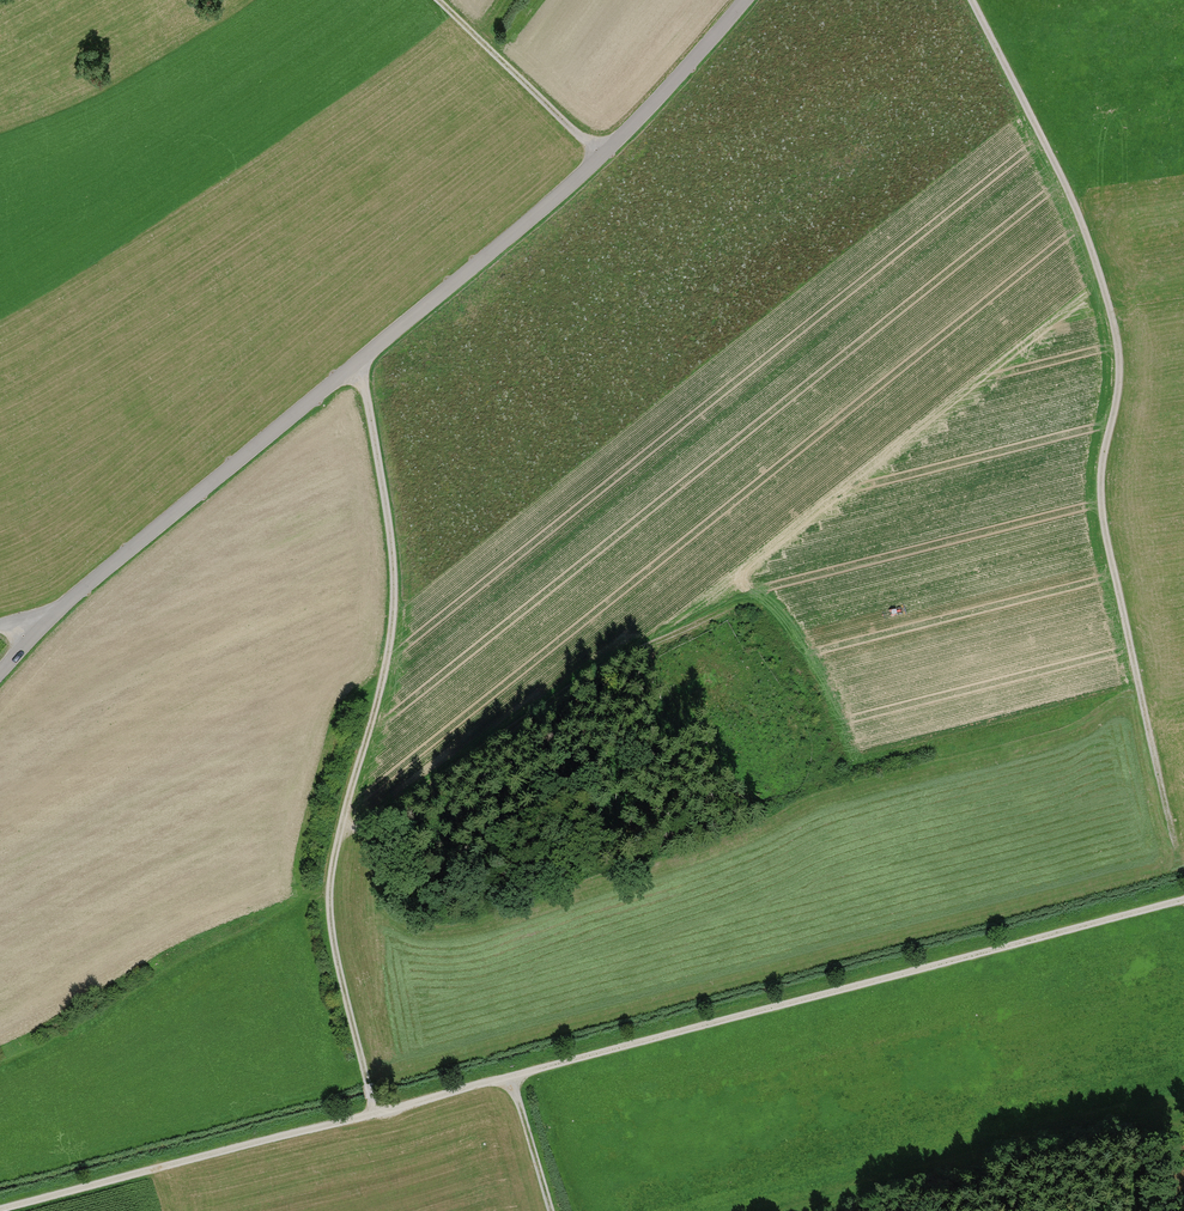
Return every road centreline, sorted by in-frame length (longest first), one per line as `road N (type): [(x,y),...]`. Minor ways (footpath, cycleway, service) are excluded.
road 1 (track): [(0,1210),(1183,898)]
road 2 (unclassified): [(745,0),(604,159),(361,363),(31,611)]
road 3 (track): [(972,0),(1046,145),(1112,312),(1121,387),(1103,495),(1175,844)]
road 4 (track): [(374,1113),(334,961),(328,904),(395,587),(361,363)]
road 5 (track): [(604,159),(433,0)]
road 6 (track): [(510,1074),(548,1210)]

